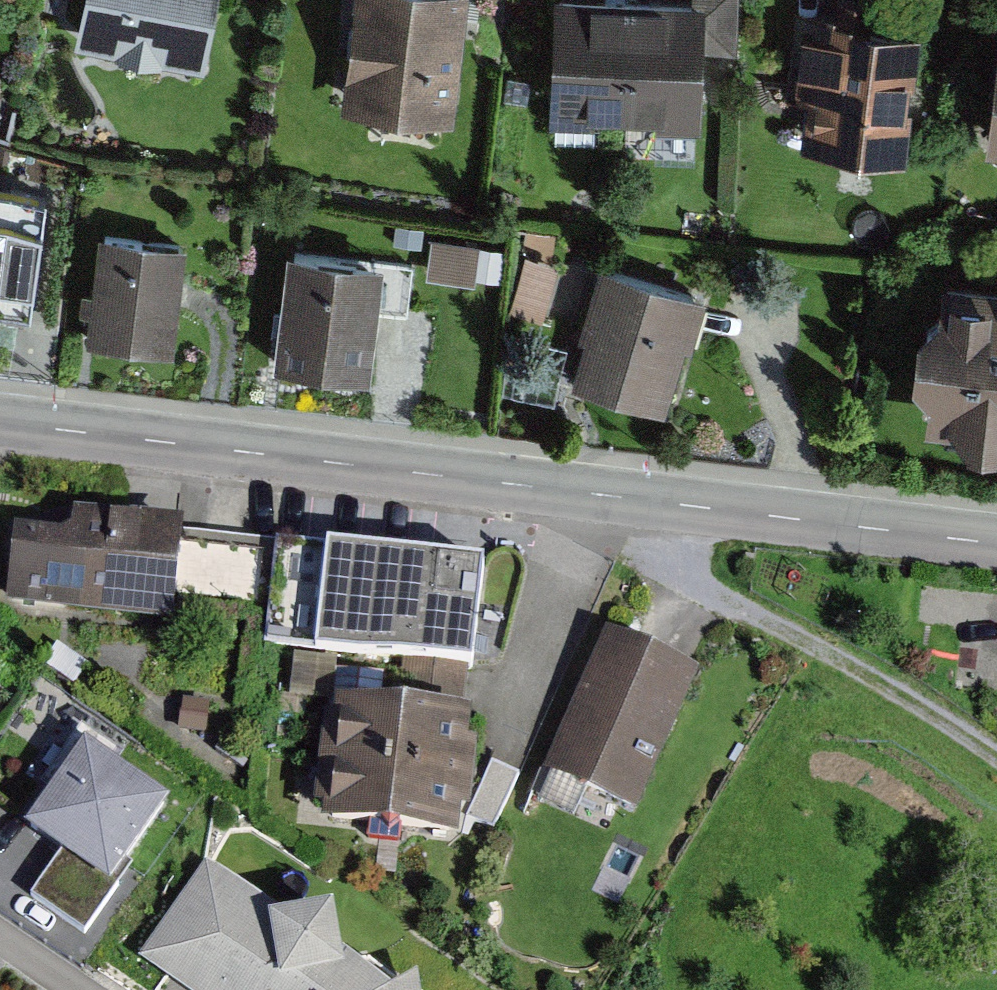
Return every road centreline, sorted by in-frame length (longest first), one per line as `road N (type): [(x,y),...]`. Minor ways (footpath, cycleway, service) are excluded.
road 1 (unclassified): [(652,500),(0,420)]
road 2 (residential): [(652,500),(663,543),(704,588),(821,644),(996,755)]
road 3 (unclassified): [(996,544),(652,500)]

